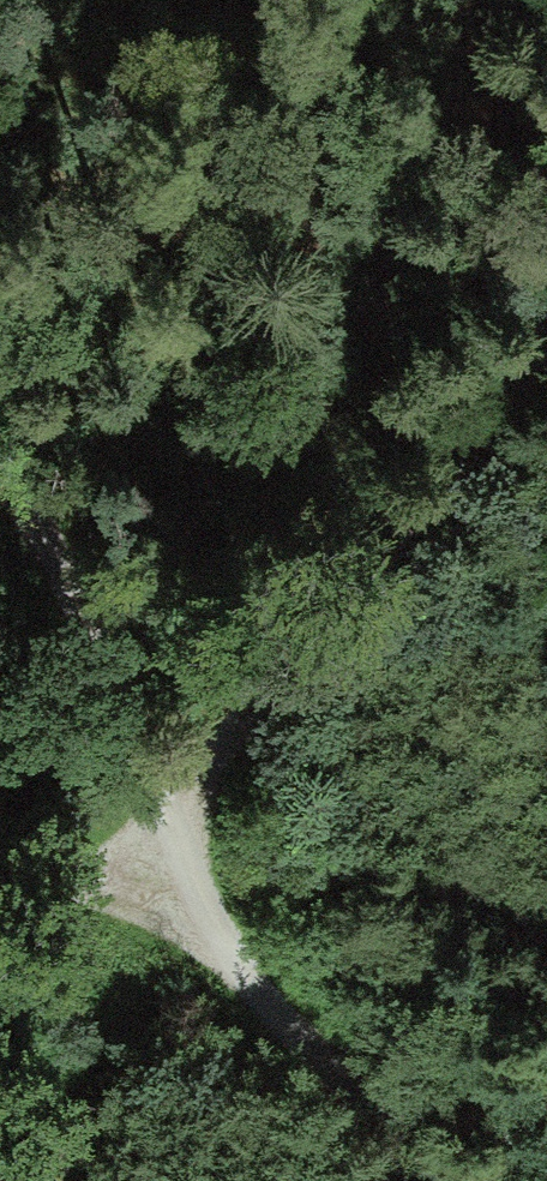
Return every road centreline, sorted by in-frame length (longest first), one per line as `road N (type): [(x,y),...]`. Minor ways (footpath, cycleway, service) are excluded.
road 1 (track): [(469,1180),(151,893),(162,791),(474,404),(546,298)]
road 2 (track): [(162,791),(113,620),(0,466)]
road 3 (track): [(151,893),(0,858)]

